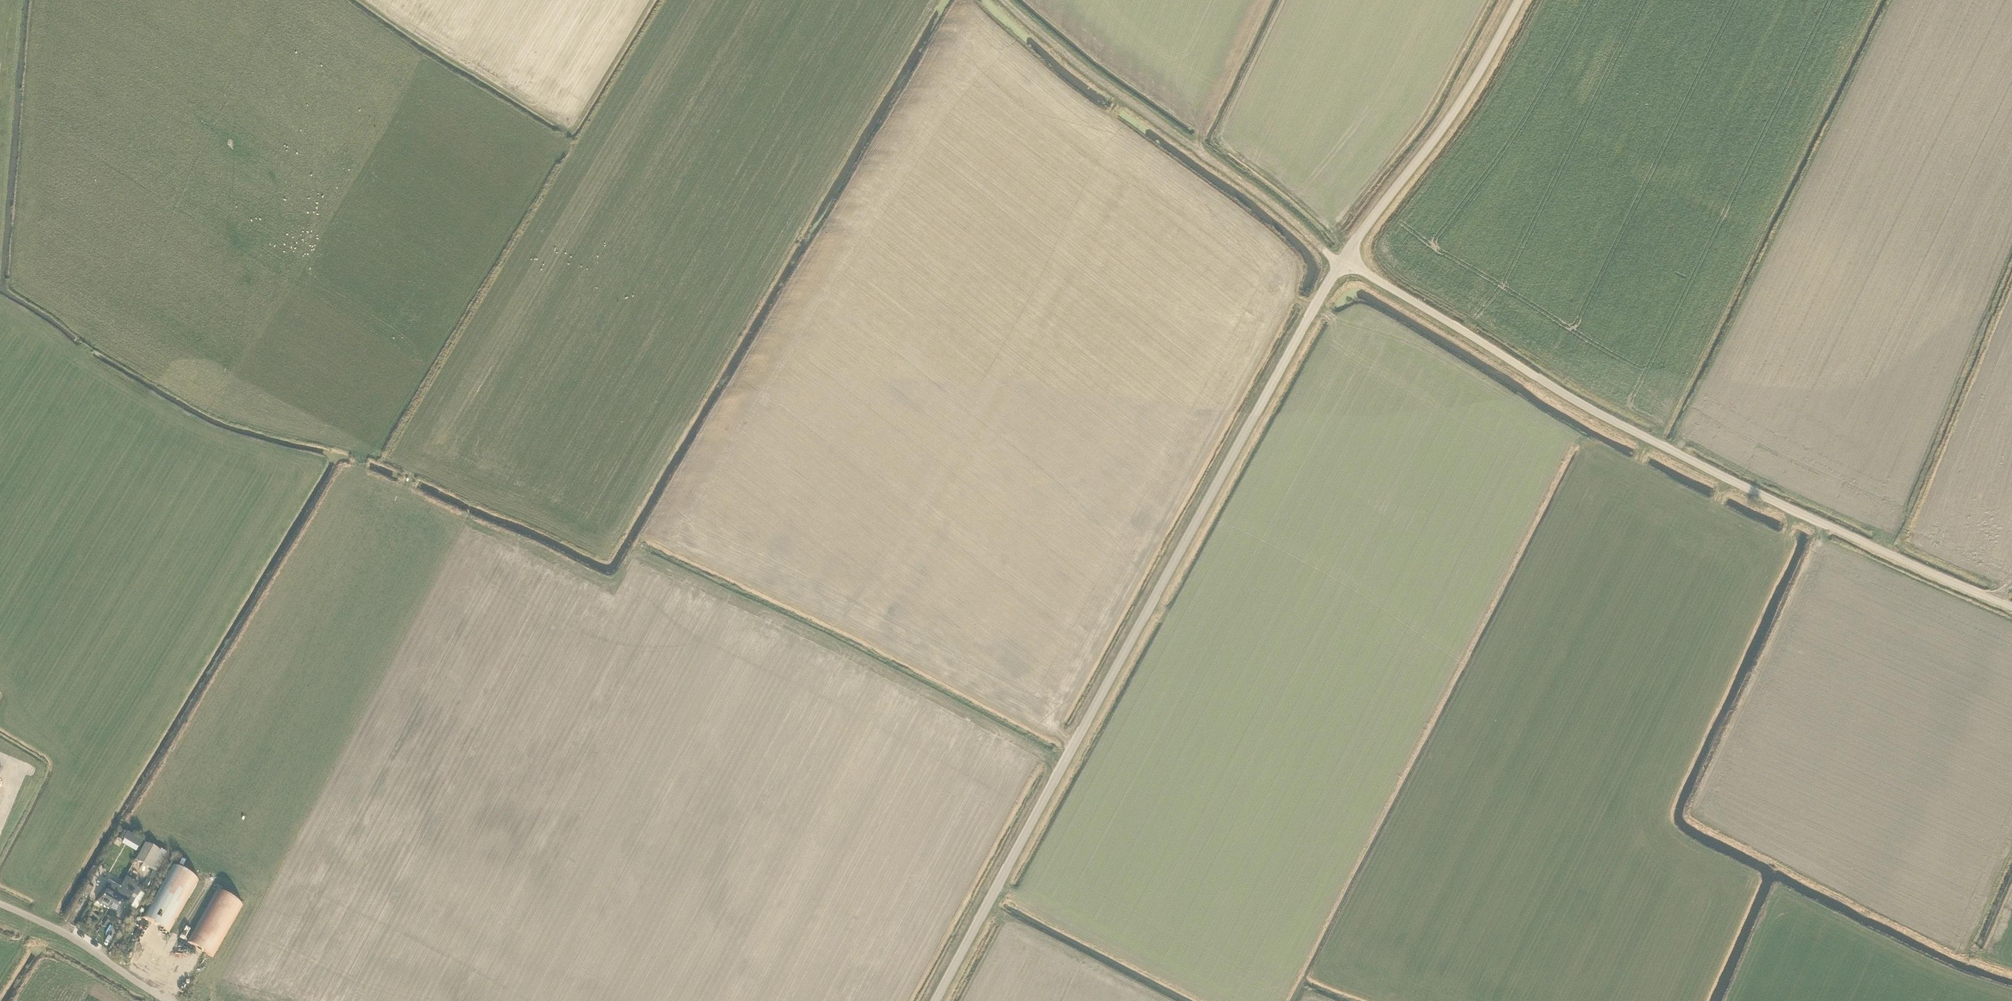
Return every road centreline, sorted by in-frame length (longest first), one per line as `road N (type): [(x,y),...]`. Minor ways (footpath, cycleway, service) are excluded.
road 1 (tertiary): [(936,1000),(1342,260)]
road 2 (unclassified): [(1342,260),(1592,410),(2011,606)]
road 3 (track): [(1342,260),(1007,0)]
road 4 (tertiary): [(1342,260),(1456,109),(1518,0)]
road 5 (unclassified): [(170,1000),(76,939),(0,904)]

